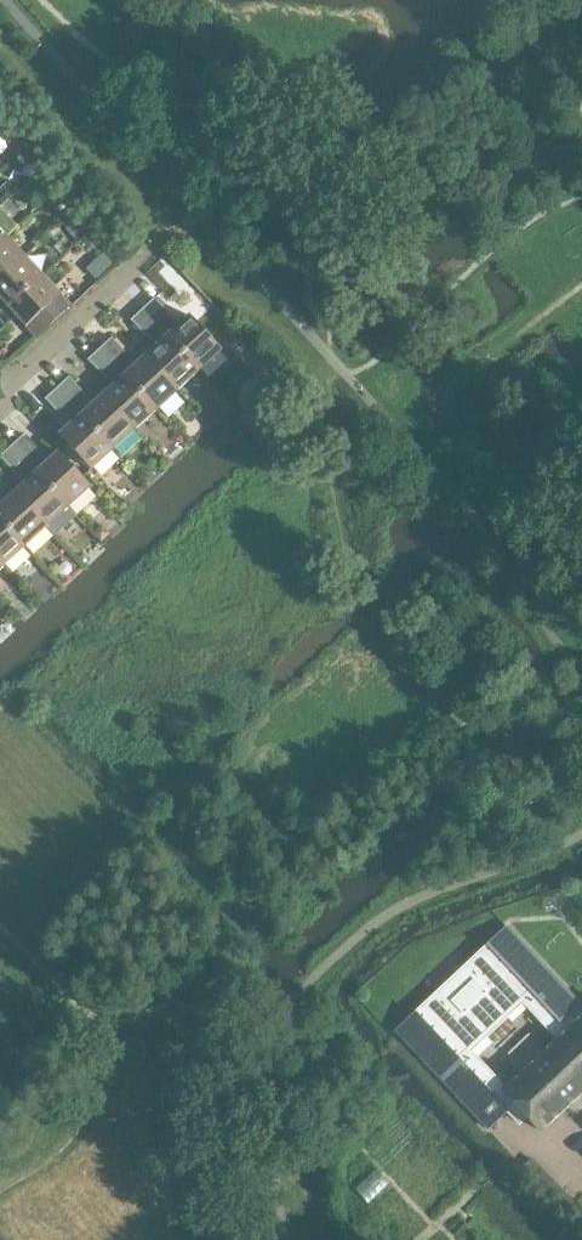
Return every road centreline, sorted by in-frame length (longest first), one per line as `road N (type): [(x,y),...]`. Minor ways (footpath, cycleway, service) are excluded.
road 1 (residential): [(4,391),(131,273)]

